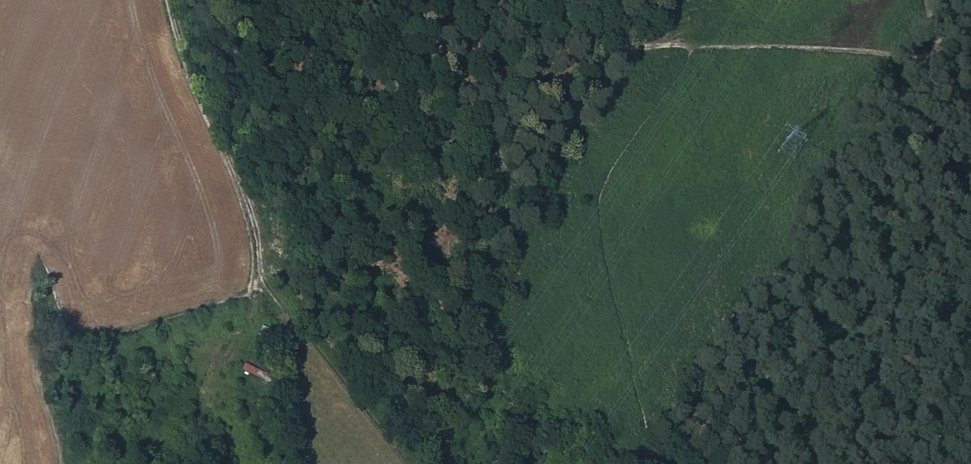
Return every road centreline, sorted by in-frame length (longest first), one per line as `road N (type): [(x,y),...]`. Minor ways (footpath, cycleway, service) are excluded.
road 1 (track): [(404,463),(300,327),(276,303),(251,293),(252,214),(222,130),(192,77),(175,0)]
road 2 (track): [(693,43),(622,51),(552,46),(393,0)]
road 3 (track): [(693,43),(970,59)]

